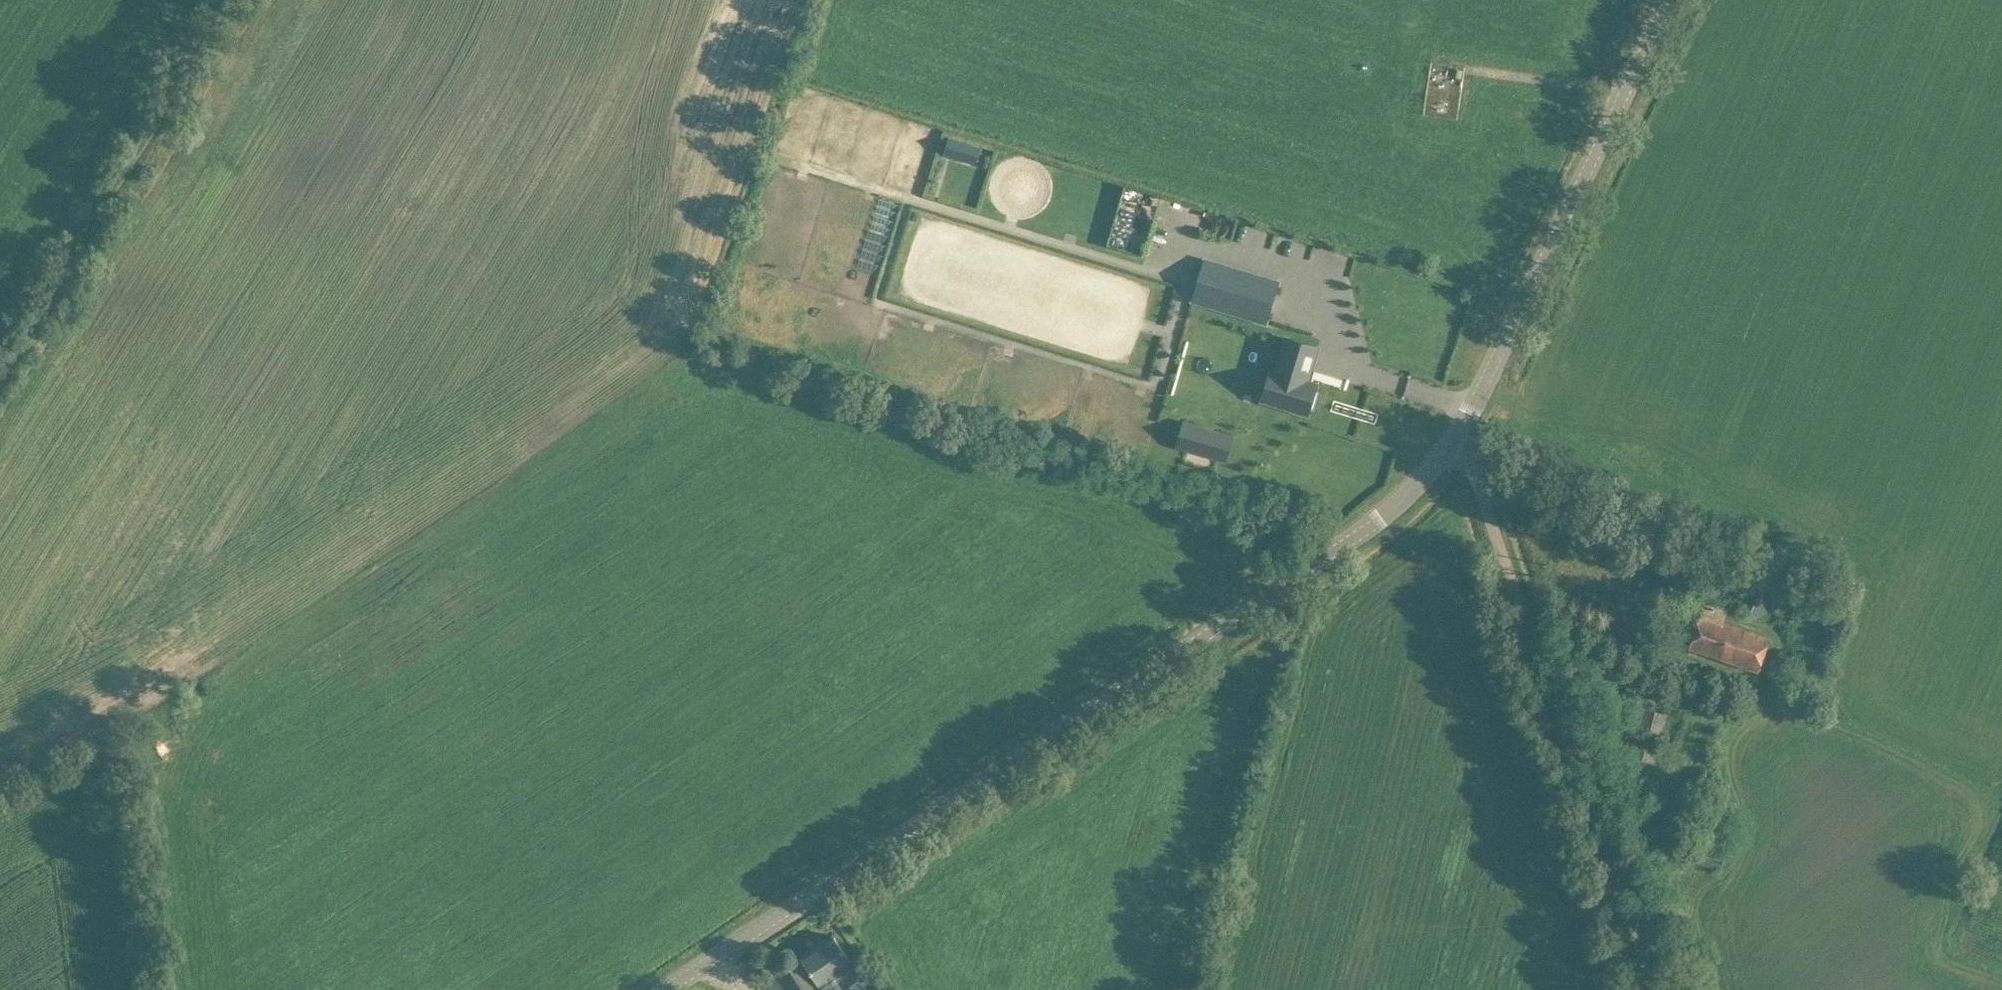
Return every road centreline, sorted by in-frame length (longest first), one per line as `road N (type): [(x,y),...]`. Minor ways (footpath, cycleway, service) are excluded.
road 1 (tertiary): [(664,989),(1374,522),(1460,433)]
road 2 (unclassified): [(1656,989),(1460,433)]
road 3 (tertiary): [(1460,433),(1670,0)]
road 4 (track): [(231,0),(0,376)]

